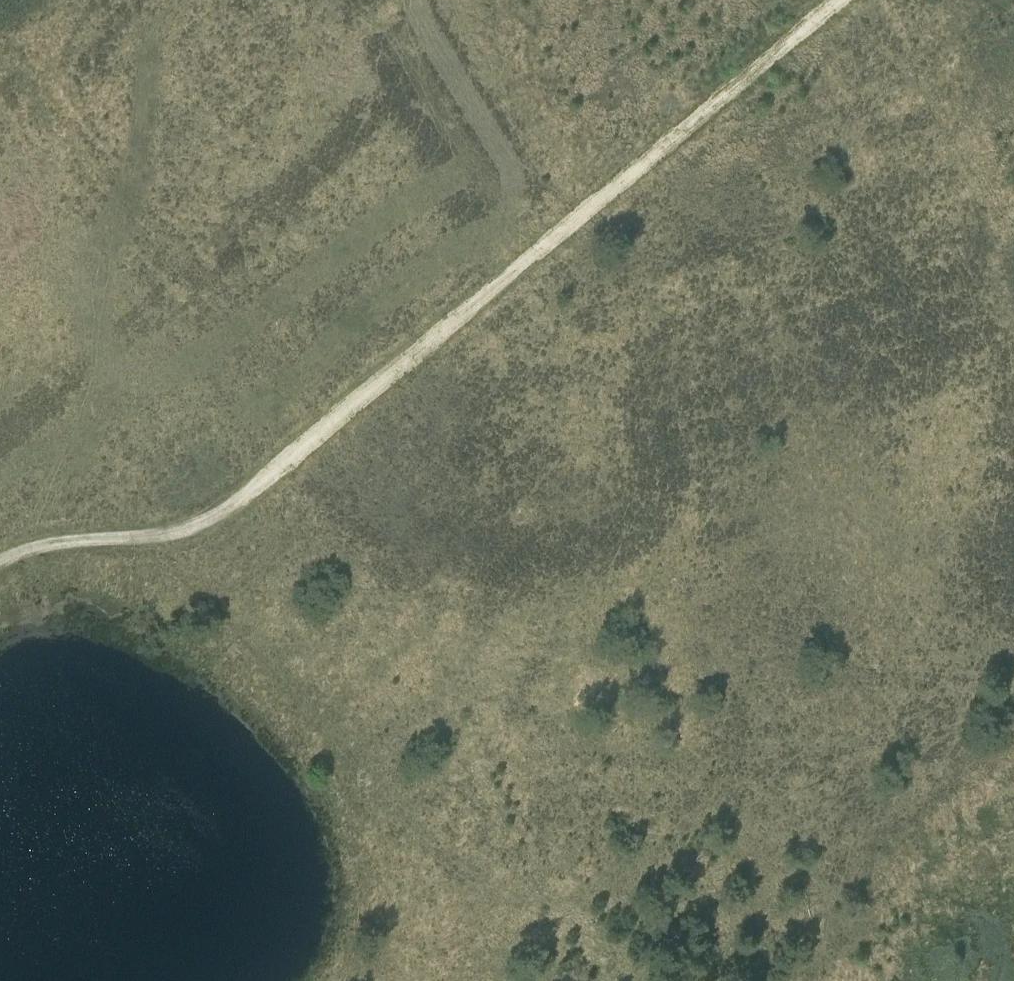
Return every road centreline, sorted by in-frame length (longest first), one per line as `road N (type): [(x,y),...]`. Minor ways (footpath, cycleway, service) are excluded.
road 1 (track): [(0,566),(83,540),(167,535),(246,493),(836,0)]

